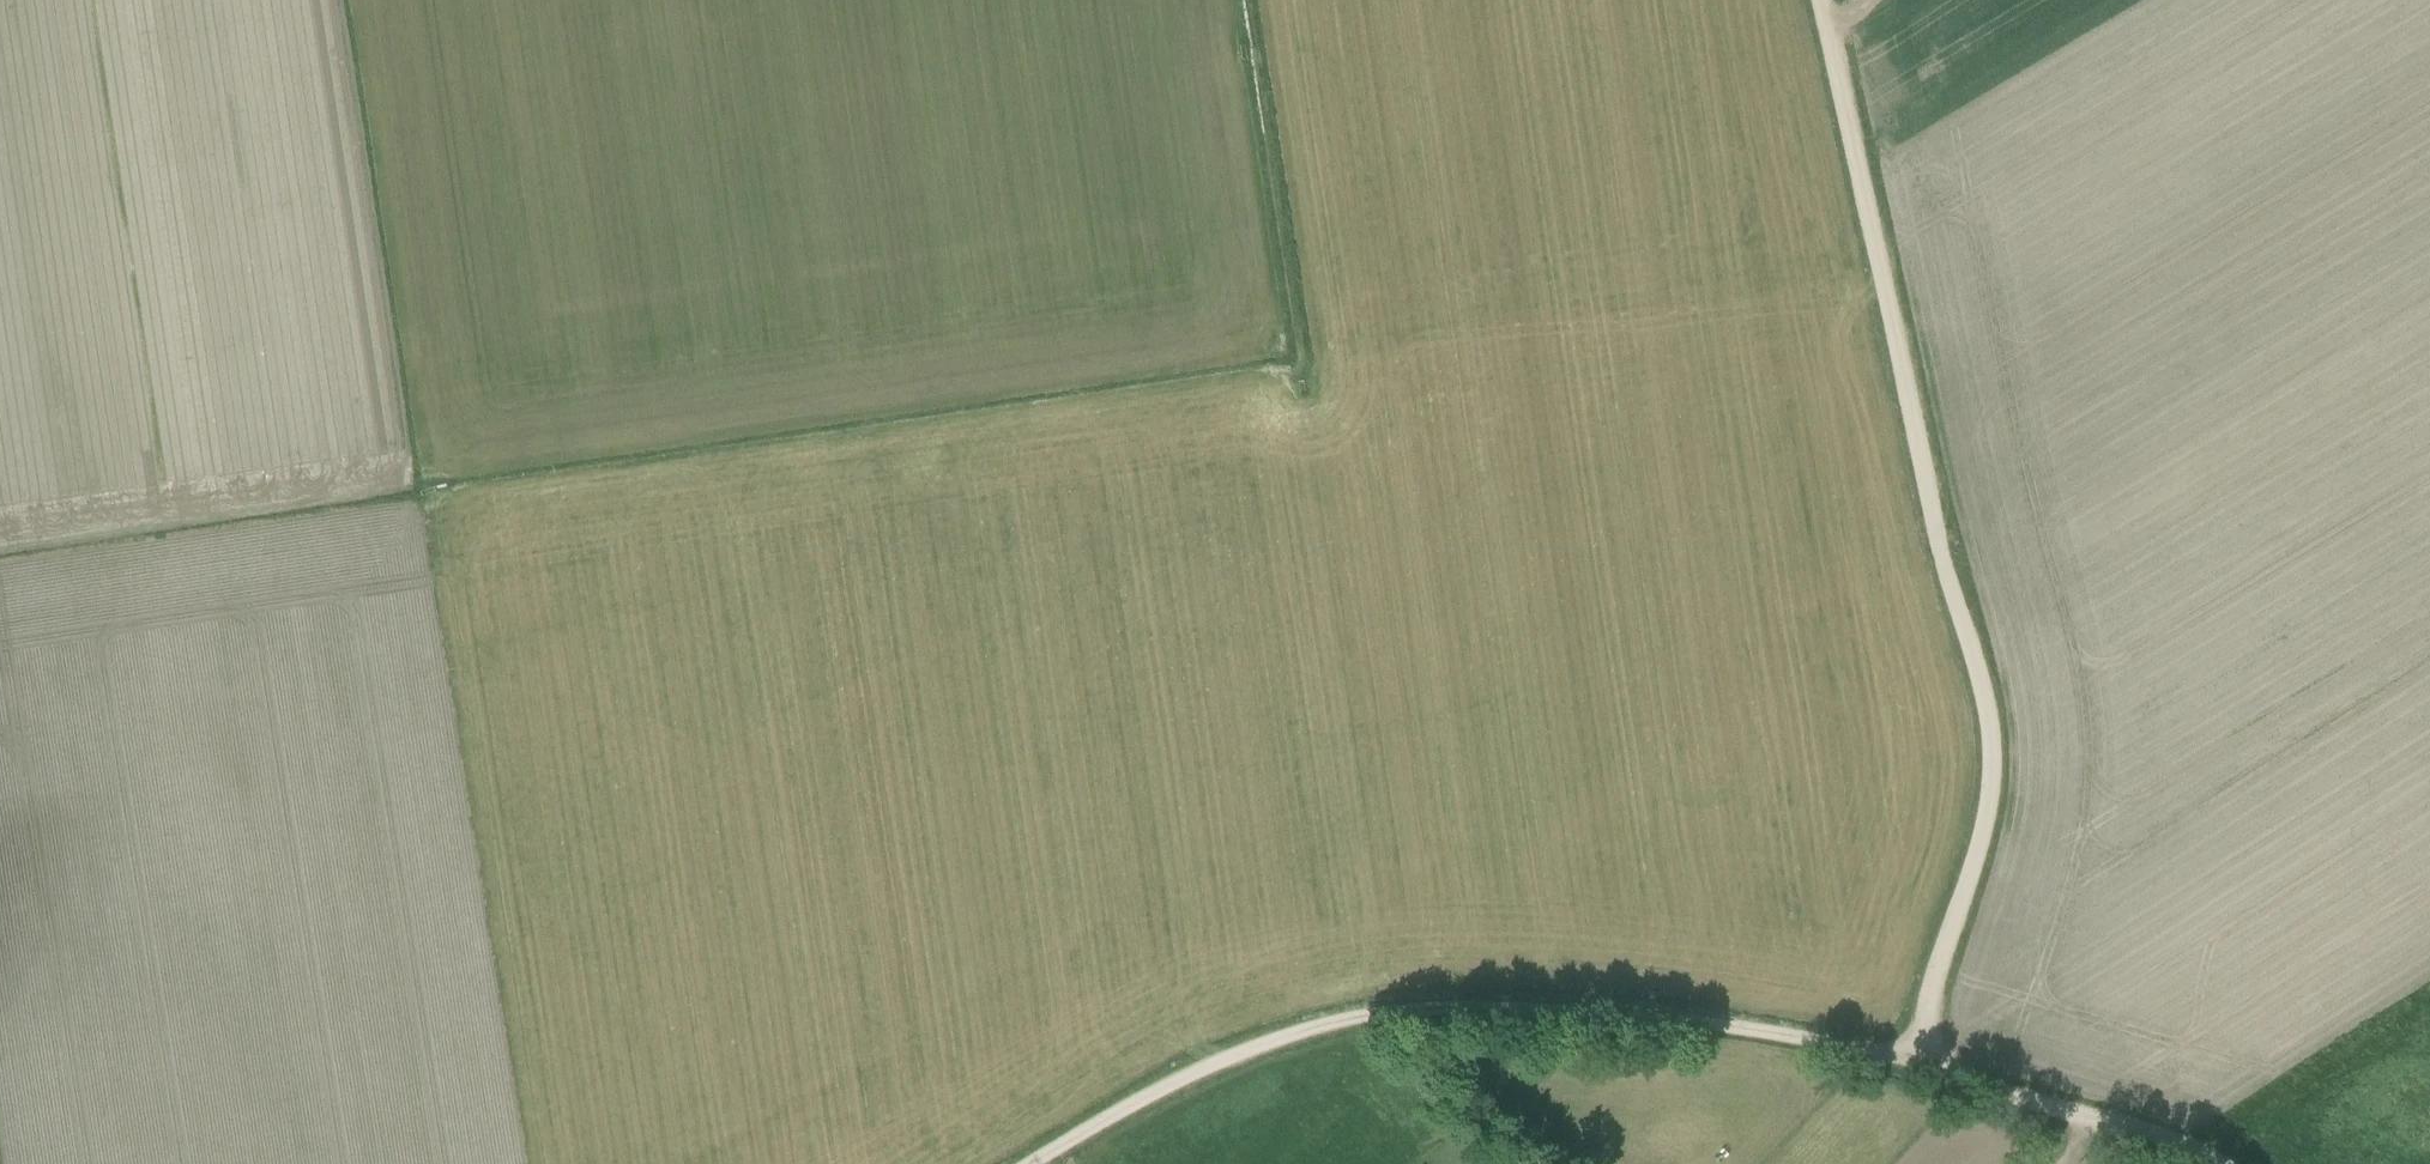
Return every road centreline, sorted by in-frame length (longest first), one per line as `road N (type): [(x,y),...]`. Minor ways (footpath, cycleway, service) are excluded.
road 1 (track): [(1827,0),(1962,602),(2000,727),(2002,787),(1921,1068)]
road 2 (track): [(1921,1068),(1751,1027),(1496,1007),(1330,1028),(1099,1126),(1037,1163)]
road 3 (track): [(2204,1163),(2101,1116),(1921,1068)]

